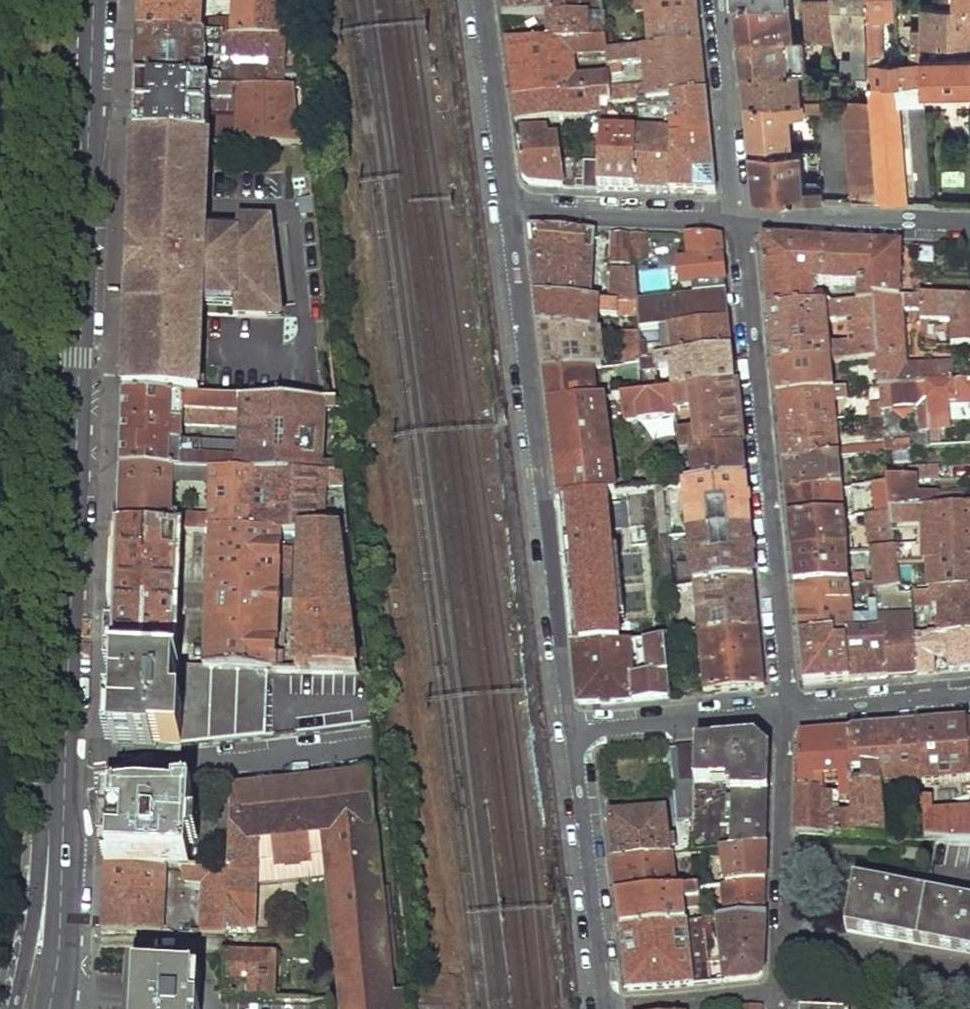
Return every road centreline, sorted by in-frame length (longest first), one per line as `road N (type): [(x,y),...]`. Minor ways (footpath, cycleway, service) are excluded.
road 1 (primary): [(86,0),(53,781)]
road 2 (residential): [(572,735),(512,215)]
road 3 (residential): [(740,222),(785,712)]
road 4 (residential): [(53,781),(362,741)]
road 5 (residential): [(604,1008),(572,735)]
road 6 (residential): [(740,222),(969,230)]
road 7 (residential): [(512,215),(740,222)]
road 8 (residential): [(718,0),(740,222)]
road 9 (residential): [(512,215),(483,0)]
road 10 (primary): [(51,796),(14,1008)]
road 11 (residential): [(572,735),(785,712)]
road 12 (primary): [(51,796),(61,850),(60,943),(49,1008)]
road 13 (residential): [(969,972),(777,936)]
road 14 (residential): [(785,712),(969,693)]
road 15 (residential): [(774,992),(604,1008)]
road 16 (residential): [(780,846),(926,865)]
road 17 (residential): [(785,712),(780,846)]

